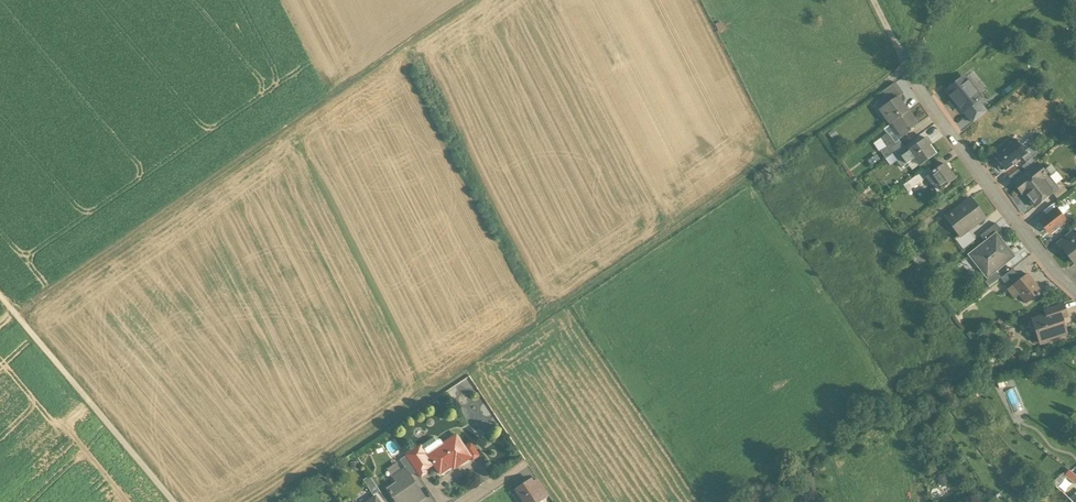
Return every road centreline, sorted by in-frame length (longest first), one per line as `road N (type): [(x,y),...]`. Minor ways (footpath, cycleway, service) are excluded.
road 1 (track): [(270,501),(907,66)]
road 2 (track): [(476,0),(37,300)]
road 3 (residential): [(1075,291),(1052,270),(907,66)]
road 4 (track): [(0,294),(176,501)]

